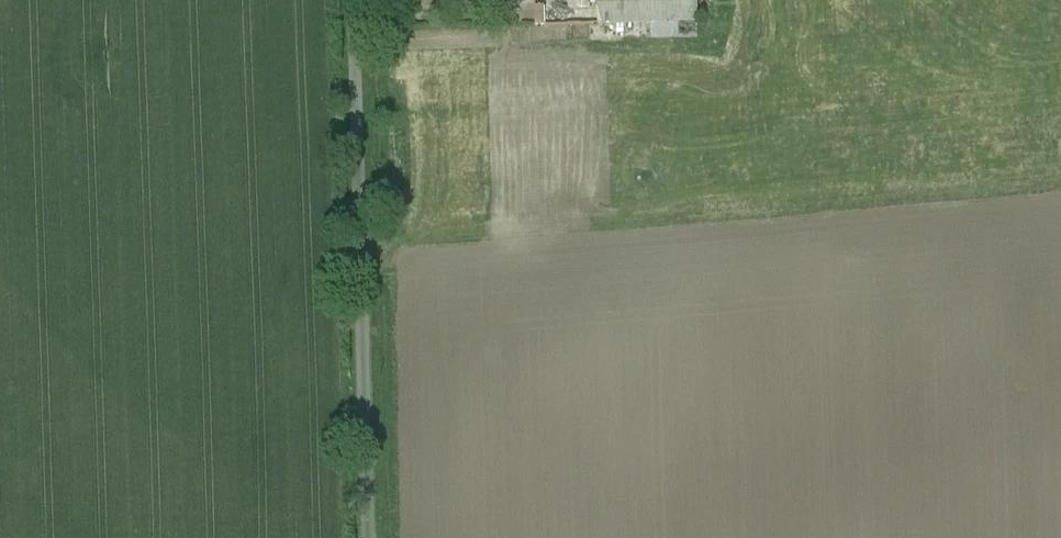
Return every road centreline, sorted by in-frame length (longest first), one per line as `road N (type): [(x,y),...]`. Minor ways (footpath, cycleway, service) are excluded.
road 1 (unclassified): [(371,537),(358,0)]

